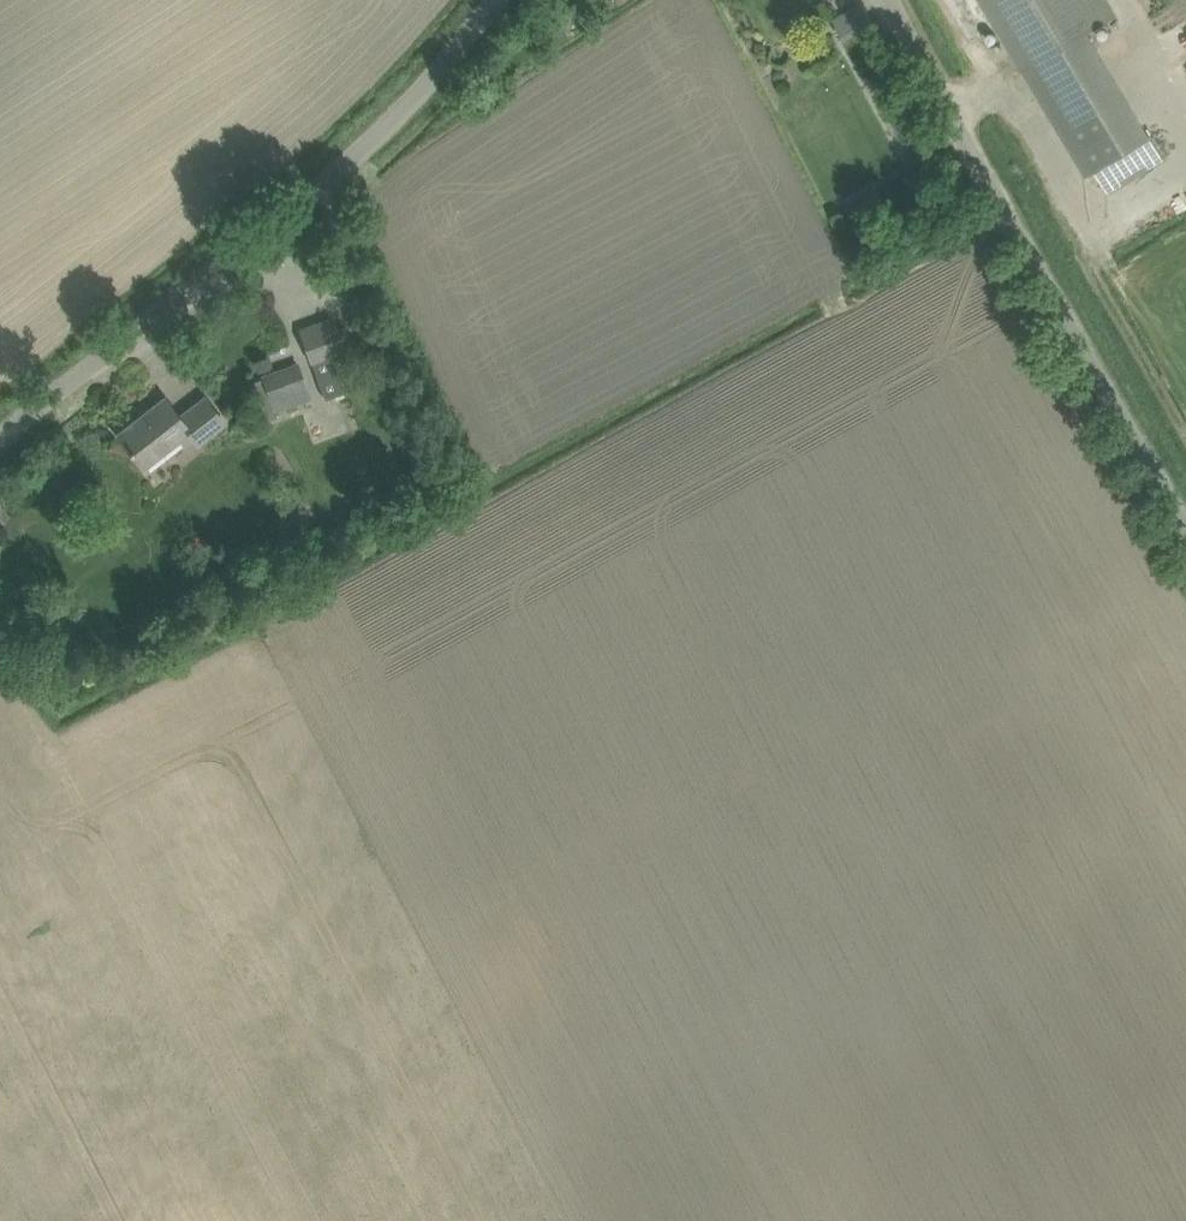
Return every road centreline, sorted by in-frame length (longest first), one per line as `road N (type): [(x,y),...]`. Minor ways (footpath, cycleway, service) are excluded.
road 1 (unclassified): [(0,436),(331,178),(409,104),(497,0)]
road 2 (unclassified): [(1185,521),(891,0)]

